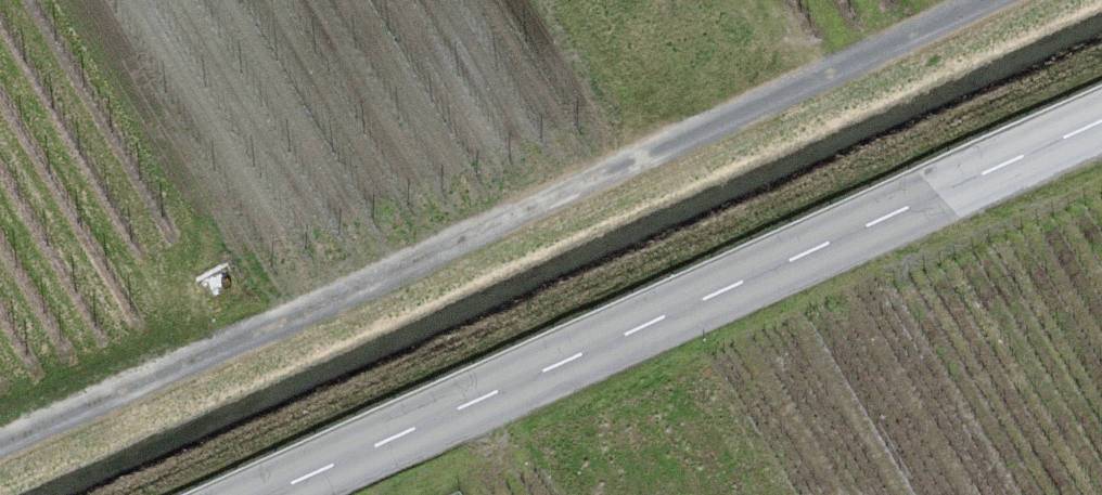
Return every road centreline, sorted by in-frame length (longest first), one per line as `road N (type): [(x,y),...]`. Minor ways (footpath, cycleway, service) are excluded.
road 1 (track): [(0,444),(1016,0)]
road 2 (secondary): [(267,494),(1101,120)]

